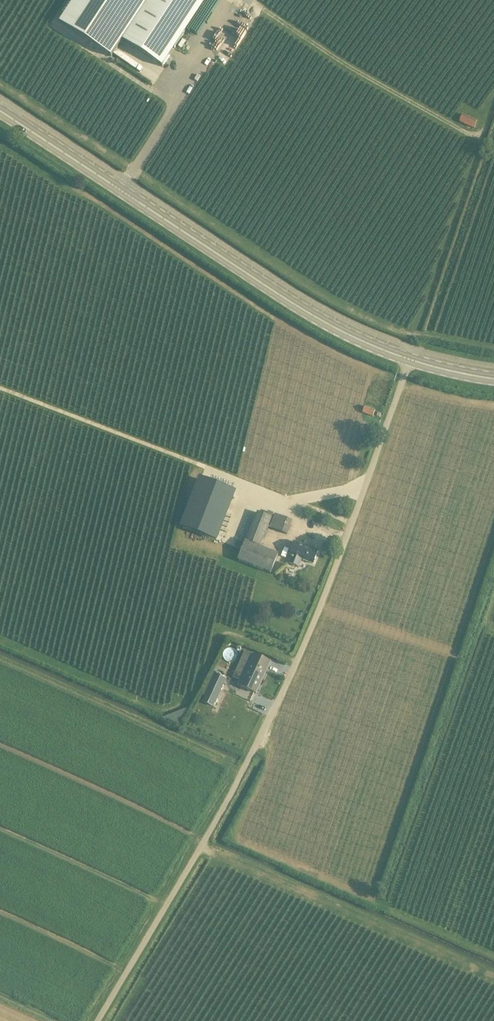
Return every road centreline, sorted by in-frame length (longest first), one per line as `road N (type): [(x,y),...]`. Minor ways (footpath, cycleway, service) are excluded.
road 1 (unclassified): [(97,1020),(201,848),(308,634),(410,359)]
road 2 (primary): [(410,359),(318,320),(0,111)]

